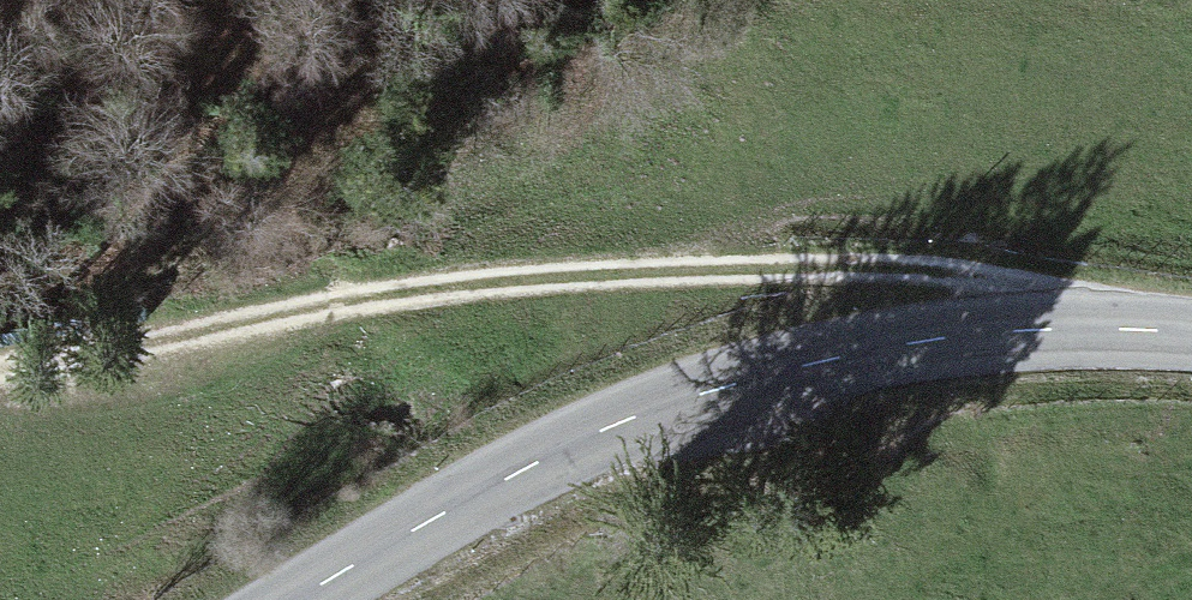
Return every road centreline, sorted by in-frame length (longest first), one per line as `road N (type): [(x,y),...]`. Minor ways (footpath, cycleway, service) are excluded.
road 1 (track): [(1110,329),(963,280),(840,253),(536,282),(255,329),(0,359)]
road 2 (tertiary): [(1191,335),(1110,329),(911,345),(708,393),(547,457),(298,599)]

